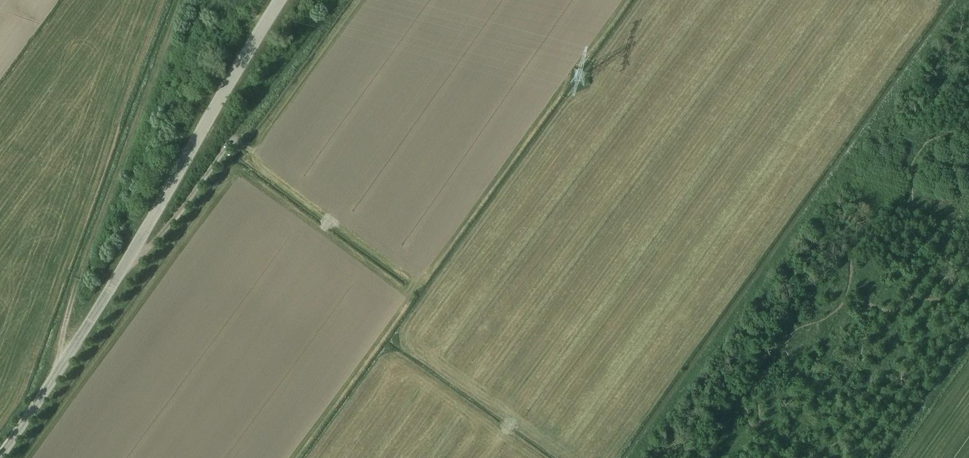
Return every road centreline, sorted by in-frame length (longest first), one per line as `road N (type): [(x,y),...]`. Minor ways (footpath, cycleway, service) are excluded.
road 1 (unclassified): [(2,457),(97,317),(281,0)]

